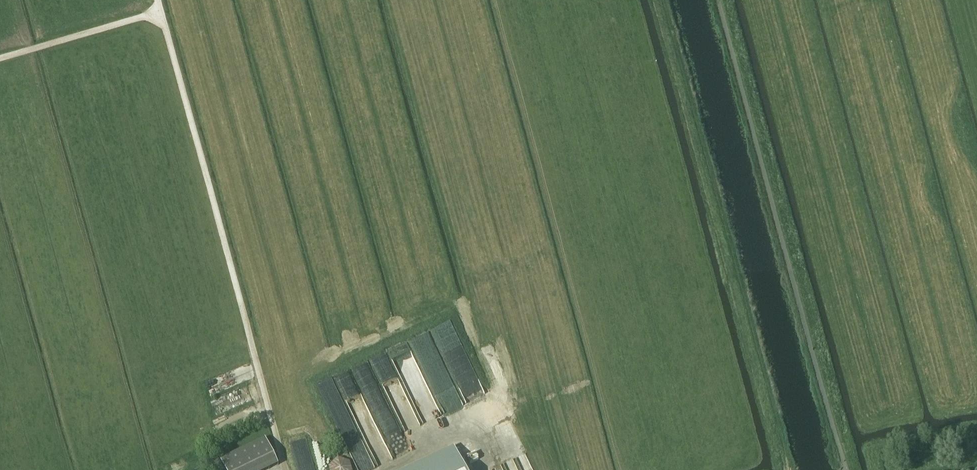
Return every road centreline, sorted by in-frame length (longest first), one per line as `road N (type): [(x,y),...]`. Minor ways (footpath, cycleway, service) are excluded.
road 1 (track): [(654,0),(782,469)]

